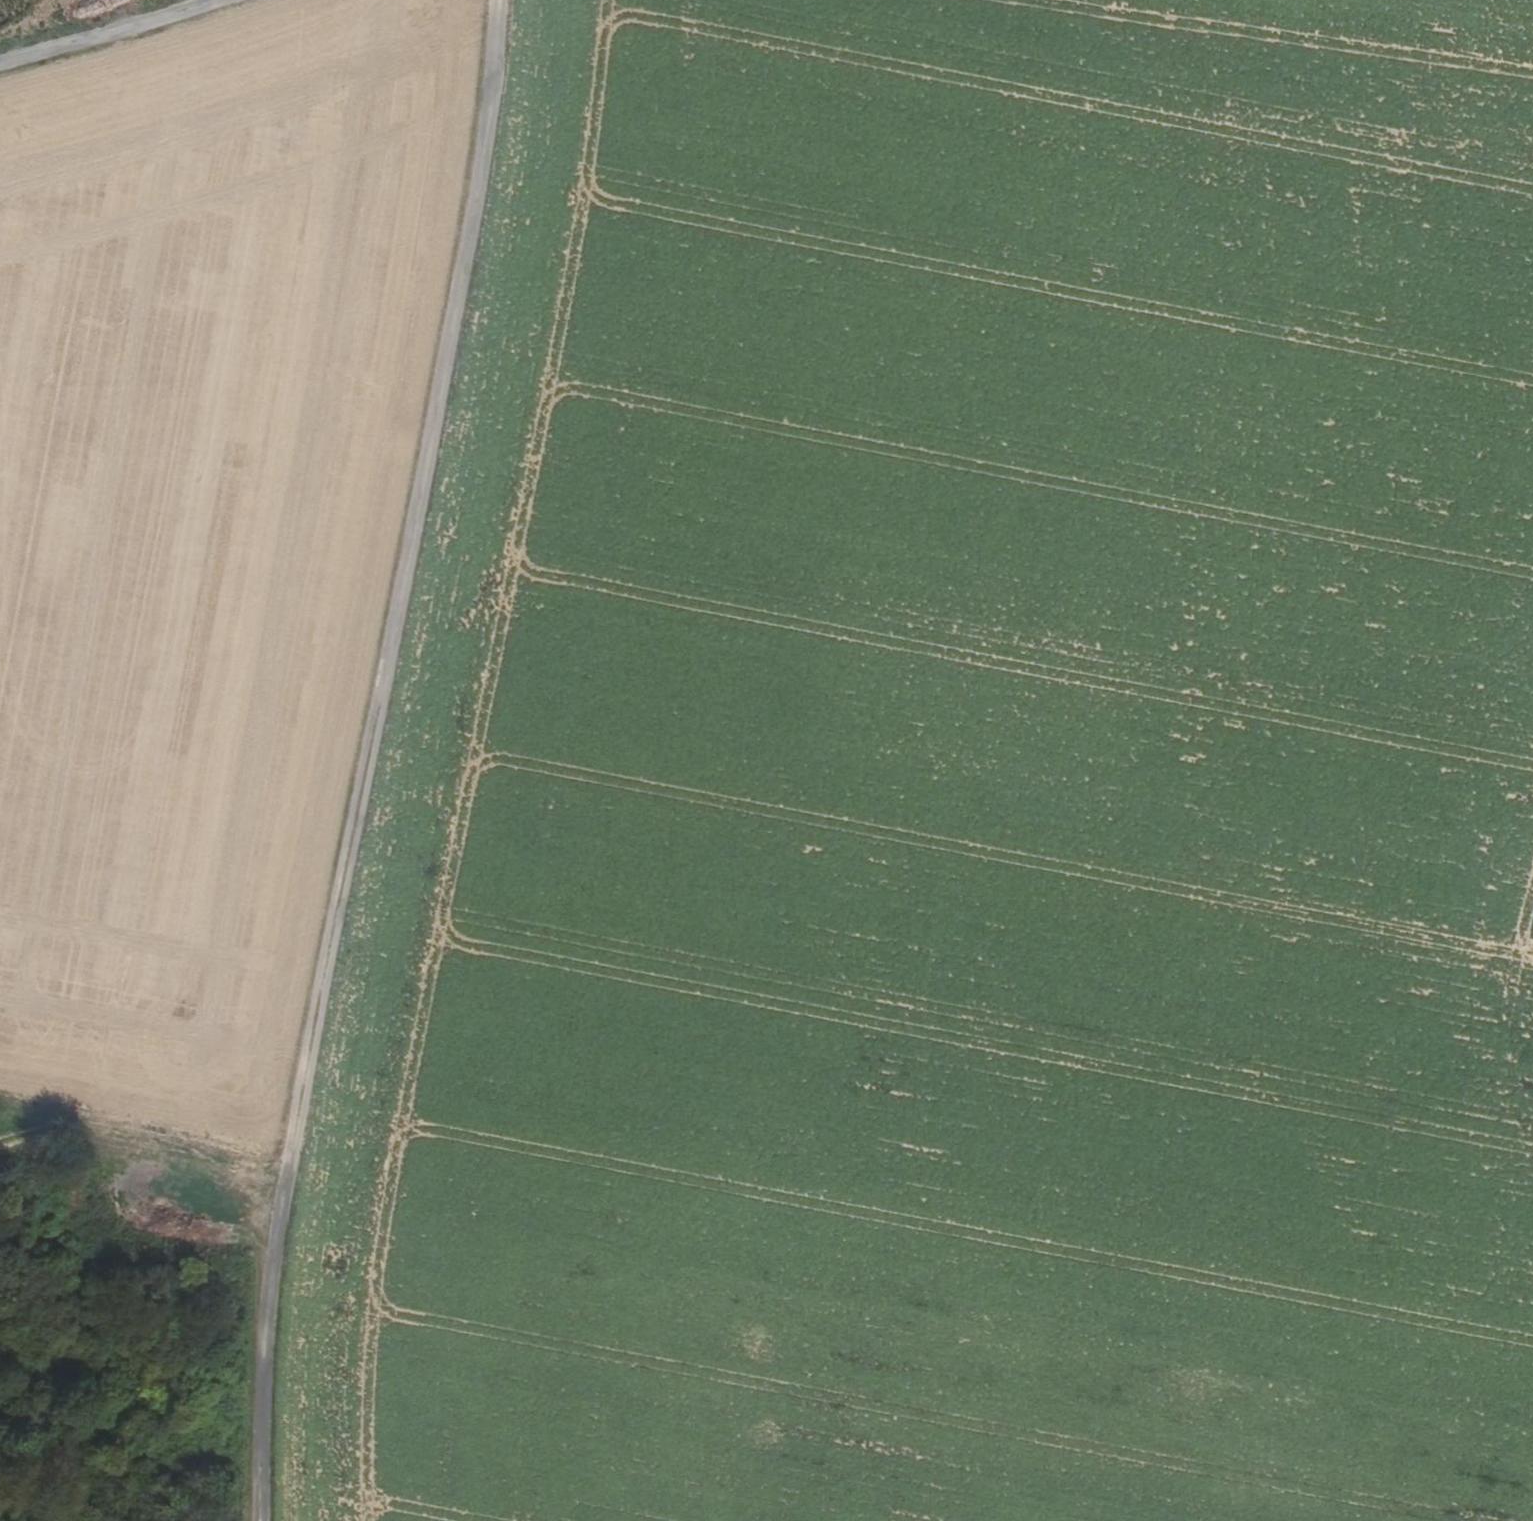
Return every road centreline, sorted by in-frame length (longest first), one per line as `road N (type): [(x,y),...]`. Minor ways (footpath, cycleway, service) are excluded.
road 1 (track): [(506,0),(488,152),(336,904),(306,1197),(293,1520)]
road 2 (track): [(0,57),(185,0)]

